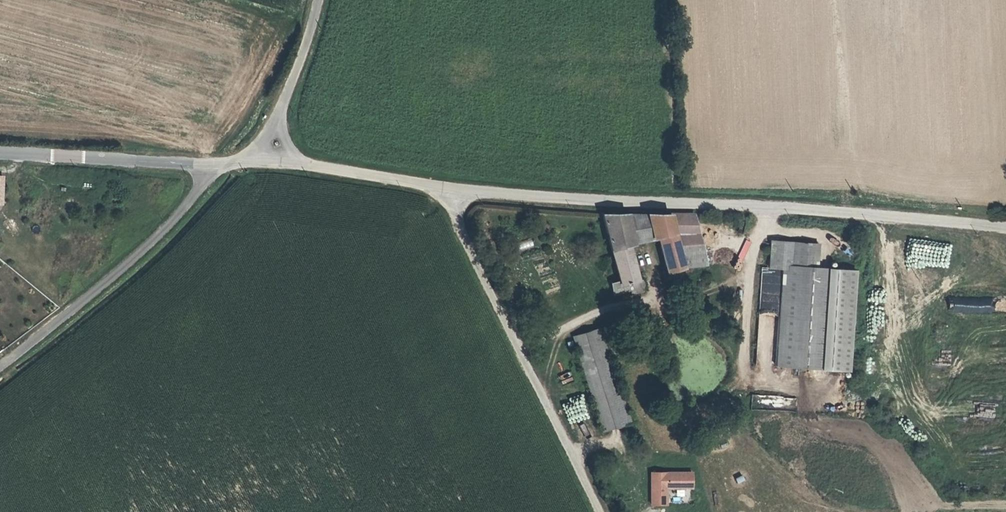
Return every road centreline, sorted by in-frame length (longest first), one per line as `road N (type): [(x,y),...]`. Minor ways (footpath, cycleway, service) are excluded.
road 1 (unclassified): [(1005,227),(444,188)]
road 2 (unclassified): [(601,511),(444,188)]
road 3 (unclassified): [(213,169),(189,209),(141,258),(0,369)]
road 4 (unclassified): [(213,169),(0,154)]
road 5 (unclassified): [(444,188),(306,167)]
road 6 (unclassified): [(319,0),(277,117)]

